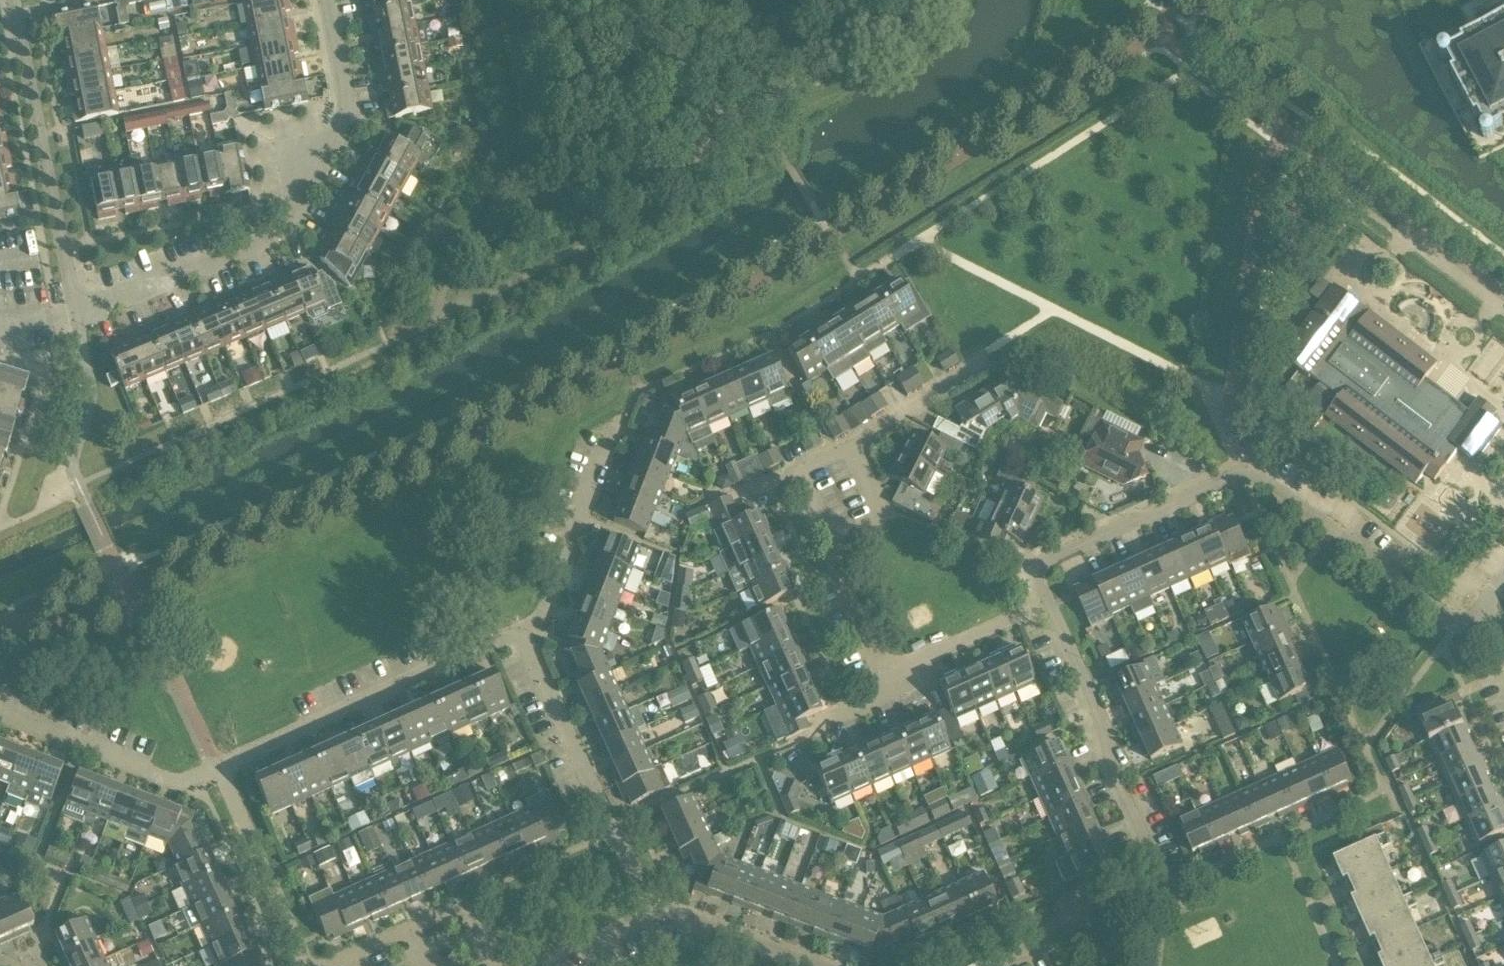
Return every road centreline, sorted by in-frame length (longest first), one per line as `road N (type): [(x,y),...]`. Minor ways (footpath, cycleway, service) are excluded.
road 1 (residential): [(1048,603),(1039,577),(1046,562),(1244,473),(1261,477),(1450,621),(1492,619)]
road 2 (residential): [(985,965),(1164,886),(1048,603)]
road 3 (residential): [(75,311),(282,232),(345,118),(325,0)]
road 4 (residential): [(882,676),(794,471),(849,446),(982,360)]
road 5 (residential): [(521,629),(218,765)]
road 6 (residential): [(75,311),(13,0)]
road 7 (residential): [(653,913),(521,629)]
road 8 (residential): [(218,765),(181,782),(0,712)]
road 9 (residential): [(303,965),(218,765)]
road 10 (residential): [(541,619),(610,447)]
road 11 (residential): [(1048,603),(882,676)]
road 12 (residential): [(813,965),(662,909),(653,913)]
road 13 (residential): [(326,965),(468,902)]
road 14 (residential): [(538,965),(653,913)]

